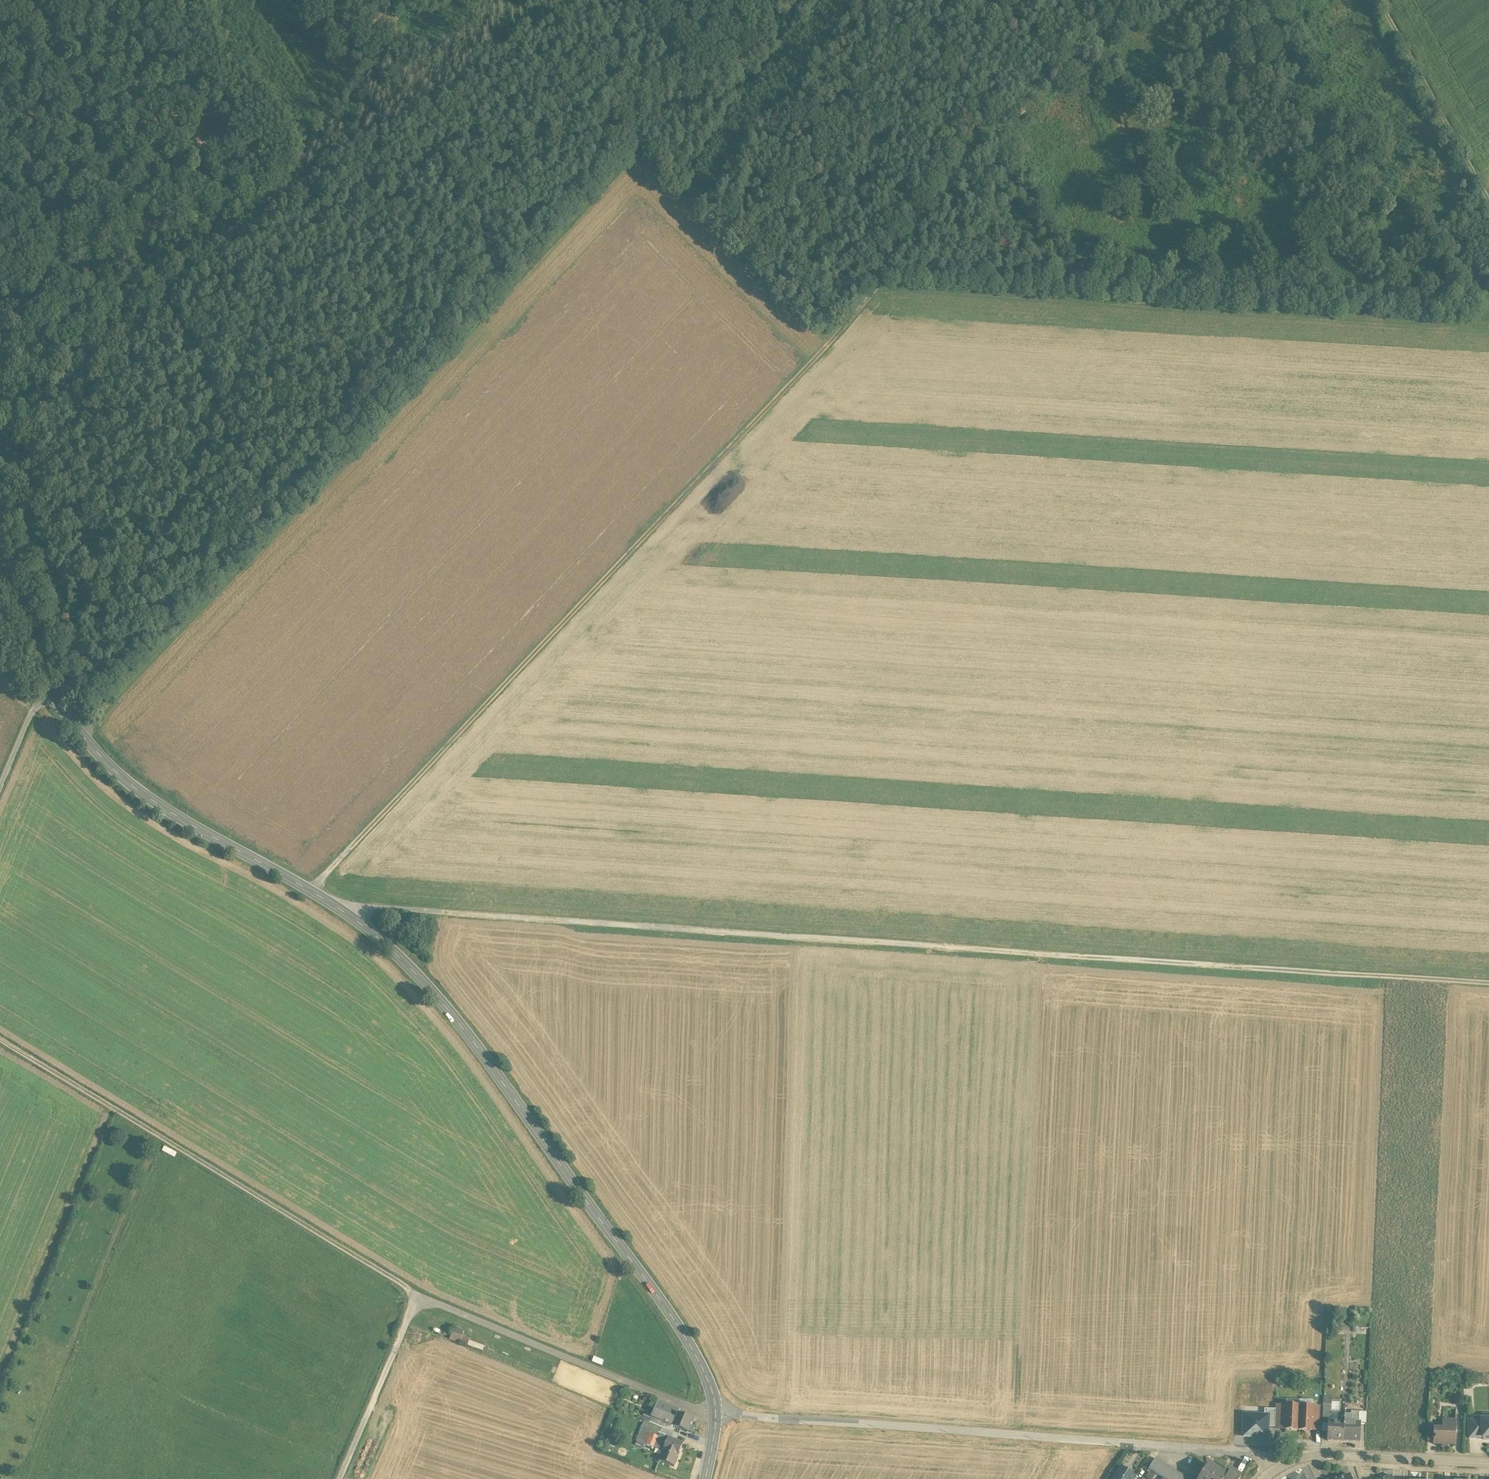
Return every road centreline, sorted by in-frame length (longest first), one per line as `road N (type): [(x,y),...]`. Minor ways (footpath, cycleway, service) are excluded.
road 1 (tertiary): [(713,1415),(709,1385),(676,1324),(439,993),(353,916),(161,806),(110,765),(61,708),(35,659),(0,547)]
road 2 (track): [(1488,983),(366,905),(353,916)]
road 3 (track): [(83,734),(636,155),(831,342)]
road 4 (track): [(312,891),(831,342),(999,133)]
road 5 (track): [(1488,327),(876,285)]
road 6 (unclassified): [(1275,1468),(1267,1456),(1225,1450),(713,1415)]
road 7 (track): [(419,1296),(0,1039)]
road 8 (track): [(870,0),(999,133),(1148,0)]
road 9 (track): [(713,1415),(419,1296)]
road 10 (track): [(1488,201),(1379,0)]
road 11 (residential): [(1275,1468),(1304,1454),(1488,1462)]
road 12 (track): [(419,1296),(340,1478)]
road 13 (track): [(0,77),(125,0)]

